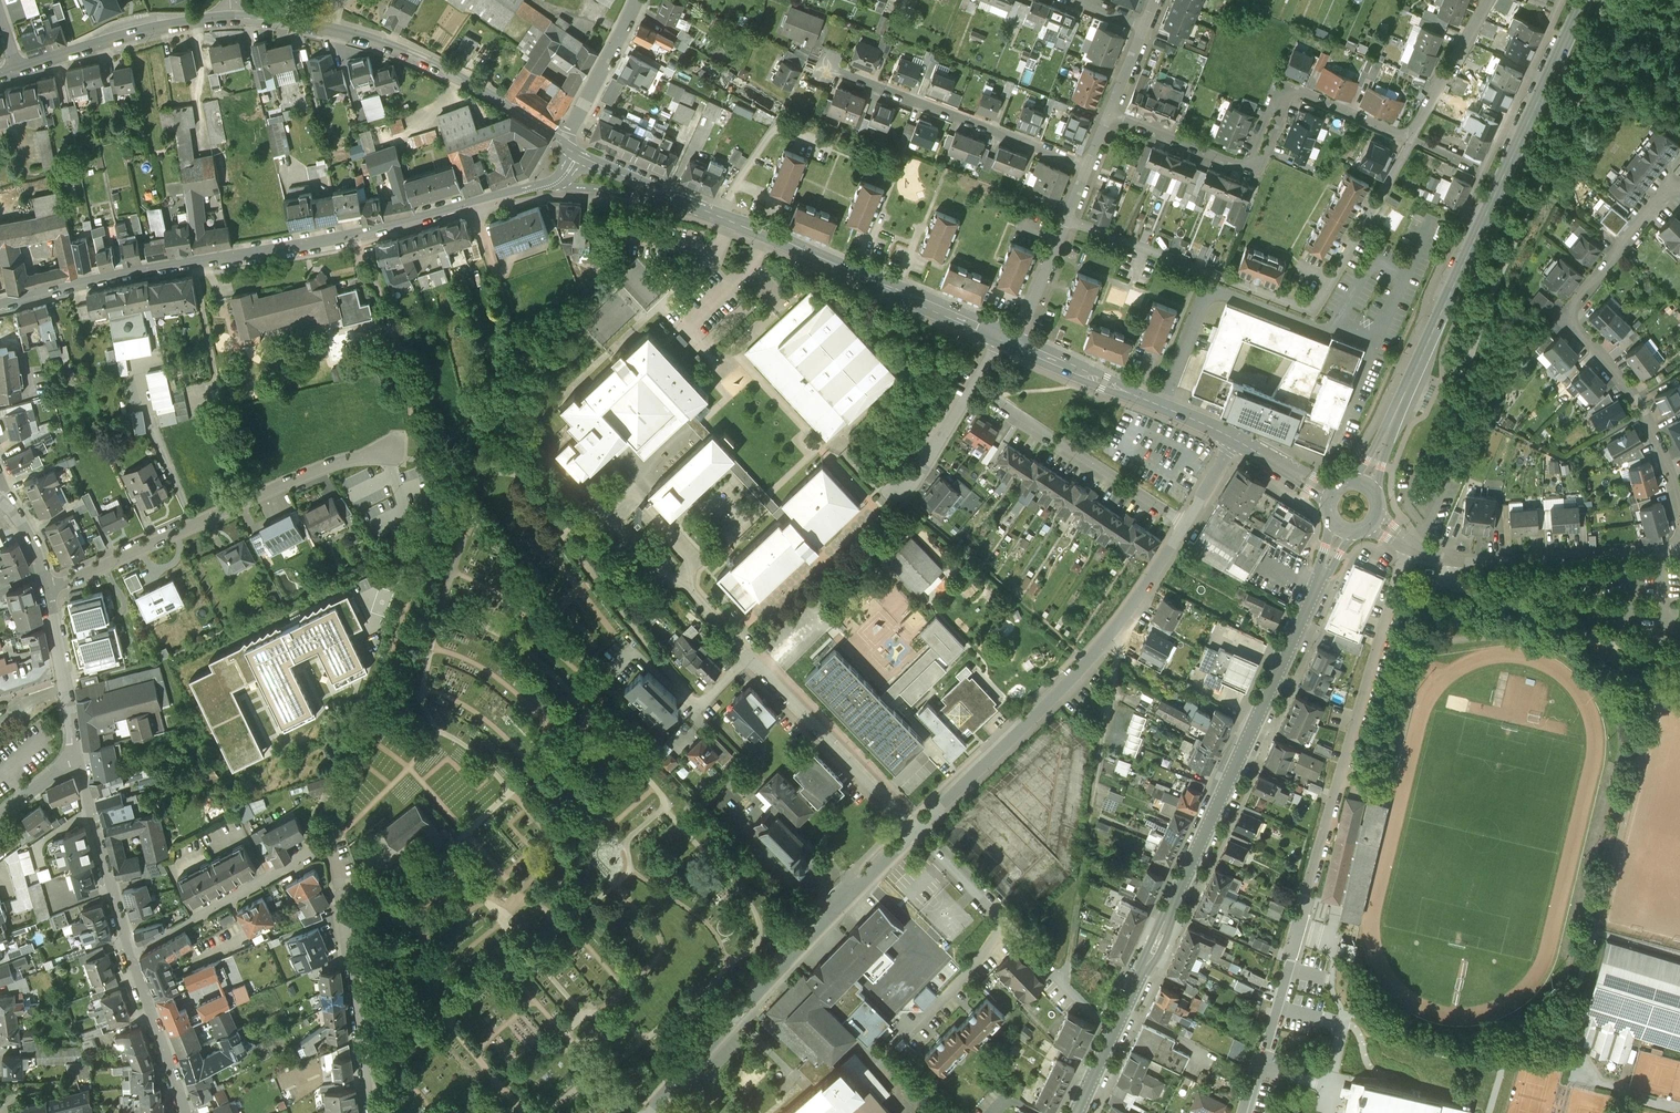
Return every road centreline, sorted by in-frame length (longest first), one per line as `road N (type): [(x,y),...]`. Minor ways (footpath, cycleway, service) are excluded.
road 1 (residential): [(0,305),(139,269),(348,236),(547,182),(578,154)]
road 2 (residential): [(1242,1112),(1411,545)]
road 3 (secondary): [(1112,1036),(1342,528)]
road 4 (secondary): [(1363,487),(1585,0)]
road 5 (track): [(1624,0),(1482,321),(1432,475)]
road 6 (residential): [(372,1112),(329,861),(312,854),(128,957)]
road 7 (residential): [(1003,337),(578,154)]
road 8 (residential): [(1070,219),(1313,311),(1411,141)]
road 9 (residential): [(1187,519),(1092,655),(918,830)]
road 10 (residential): [(1679,507),(1633,399),(1565,317),(1673,183),(1679,189)]
road 11 (residential): [(918,830),(649,1112)]
road 12 (residential): [(1411,141),(1286,85),(1251,169),(1112,113)]
road 13 (residential): [(49,592),(337,459),(393,455)]
road 14 (residential): [(564,141),(401,50),(327,26),(233,17)]
road 15 (residential): [(918,830),(1112,1036)]
road 16 (residential): [(827,66),(1090,167)]
road 17 (residential): [(1679,548),(1444,561),(1411,545)]
road 18 (track): [(1679,664),(1486,597),(1446,577),(1444,561)]
road 19 (residential): [(975,385),(1187,519)]
road 20 (residential): [(750,657),(918,830)]
road 21 (residential): [(1236,440),(1018,343)]
road 22 (residential): [(233,17),(18,67)]
road 23 (residential): [(128,957),(76,751)]
road 24 (residential): [(185,1112),(128,957)]
road 25 (residential): [(1411,141),(1490,0)]
road 26 (residential): [(76,751),(49,592)]
road 27 (residential): [(564,141),(637,0)]
road 28 (residential): [(1018,343),(1070,219)]
road 29 (residential): [(975,385),(920,470),(900,486)]

